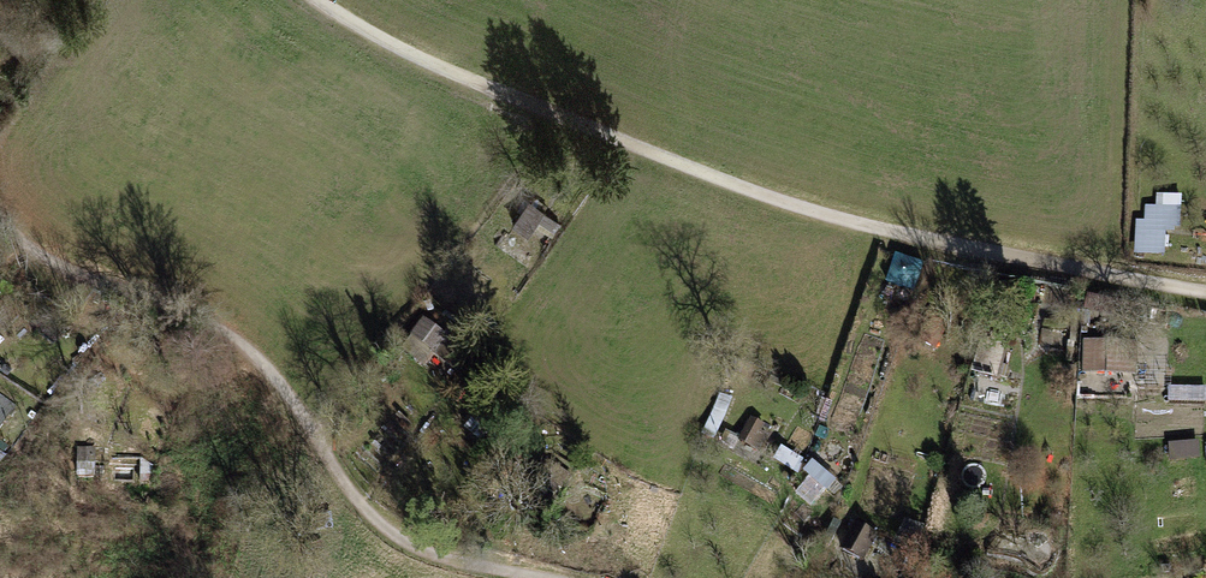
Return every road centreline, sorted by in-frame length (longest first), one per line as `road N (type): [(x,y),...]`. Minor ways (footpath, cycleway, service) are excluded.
road 1 (track): [(320,0),(445,71),(820,217),(1205,293)]
road 2 (track): [(0,220),(30,248),(88,277),(197,312),(266,366),(356,499),(415,546),(546,577)]

